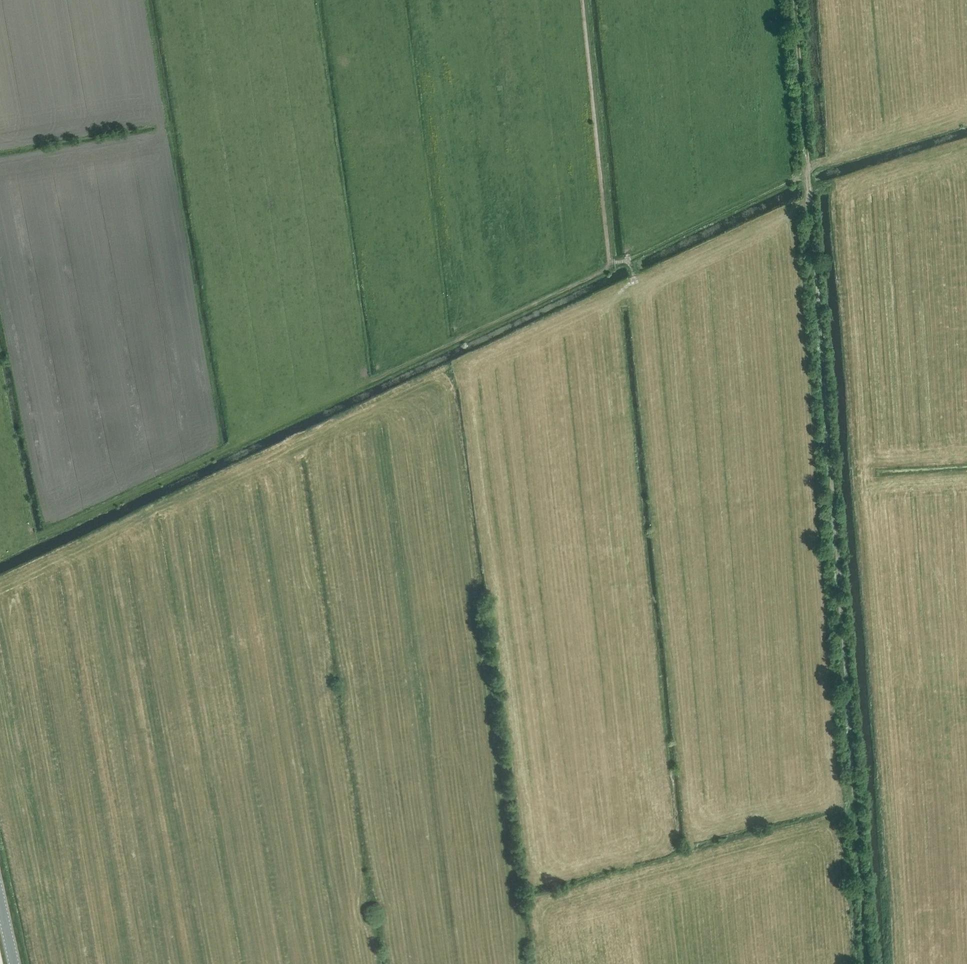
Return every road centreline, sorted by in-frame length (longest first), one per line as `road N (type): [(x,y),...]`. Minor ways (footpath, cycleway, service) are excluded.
road 1 (track): [(794,0),(869,963)]

